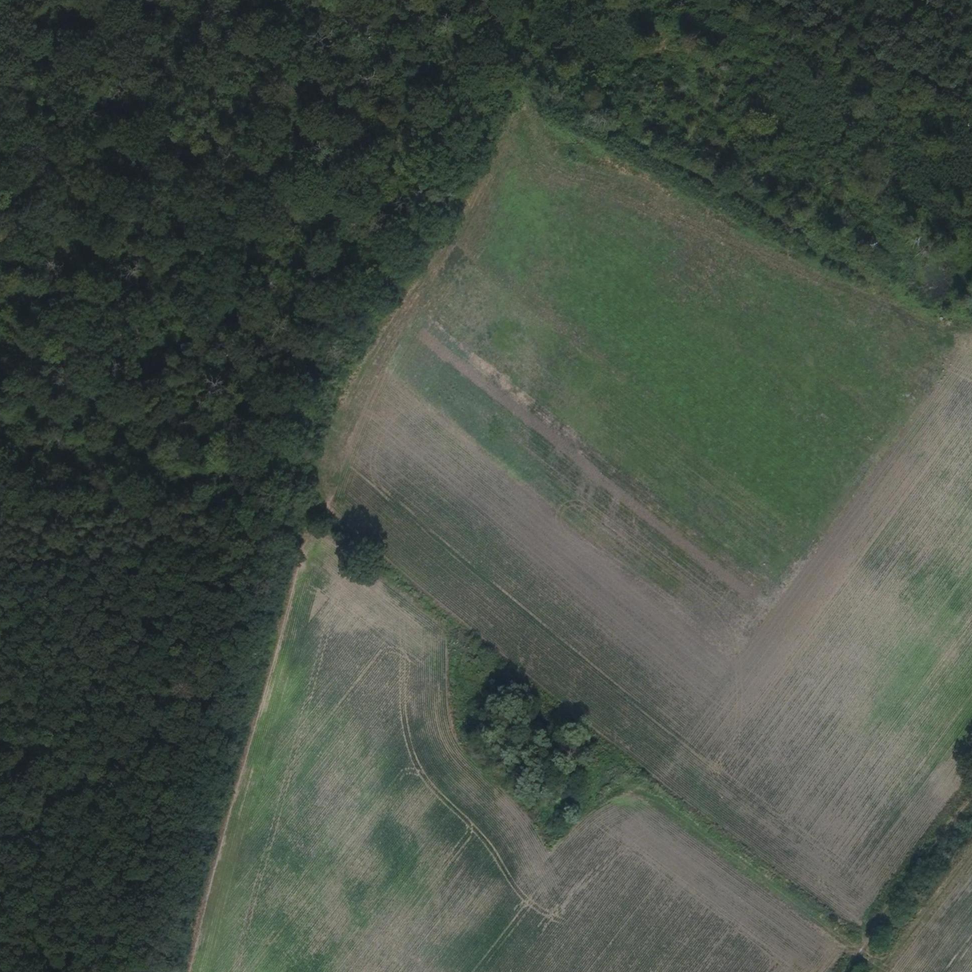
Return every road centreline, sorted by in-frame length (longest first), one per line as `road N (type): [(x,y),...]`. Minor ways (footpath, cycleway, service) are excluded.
road 1 (track): [(971,785),(828,971)]

